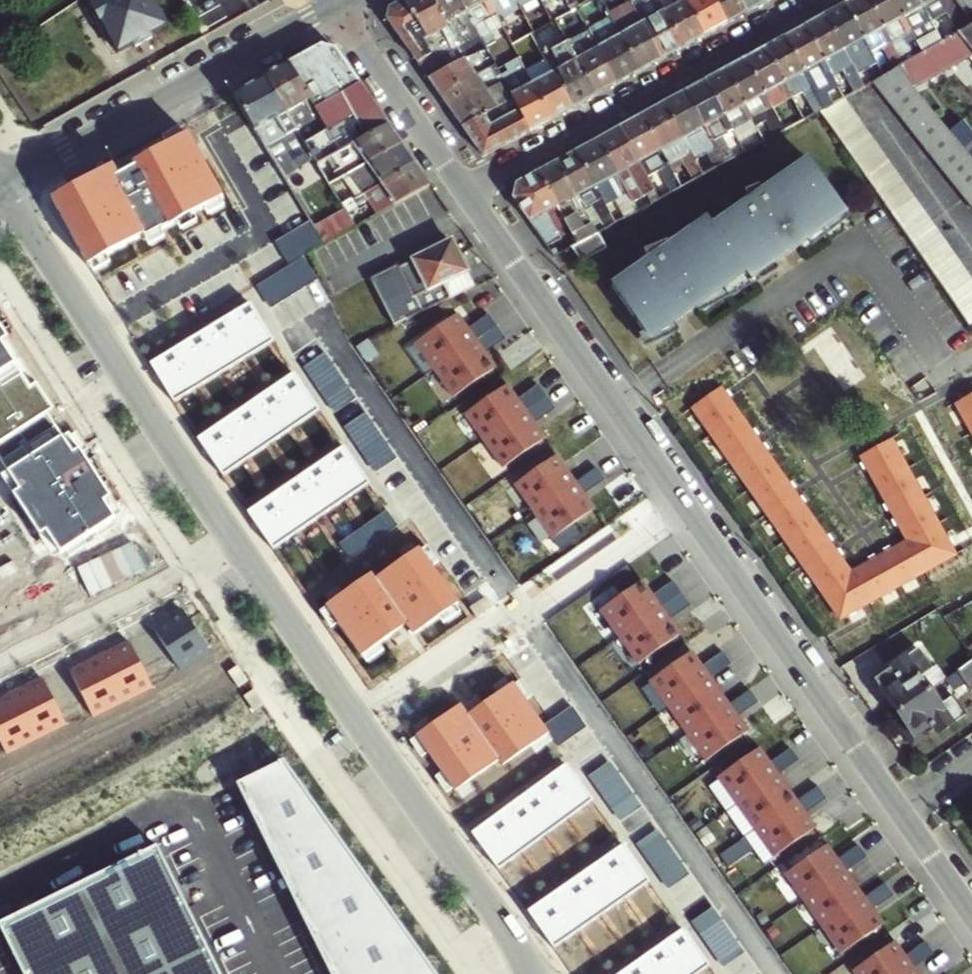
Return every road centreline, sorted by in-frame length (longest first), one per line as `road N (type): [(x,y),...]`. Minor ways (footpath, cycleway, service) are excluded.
road 1 (residential): [(231,537),(538,973)]
road 2 (residential): [(904,815),(619,406)]
road 3 (residential): [(4,186),(231,537)]
road 4 (residential): [(619,406),(855,241),(923,339)]
road 5 (residential): [(465,192),(815,0)]
road 6 (residential): [(4,186),(337,6)]
road 7 (residential): [(619,406),(465,192)]
road 8 (residential): [(0,662),(231,537)]
road 9 (residential): [(465,192),(337,6)]

